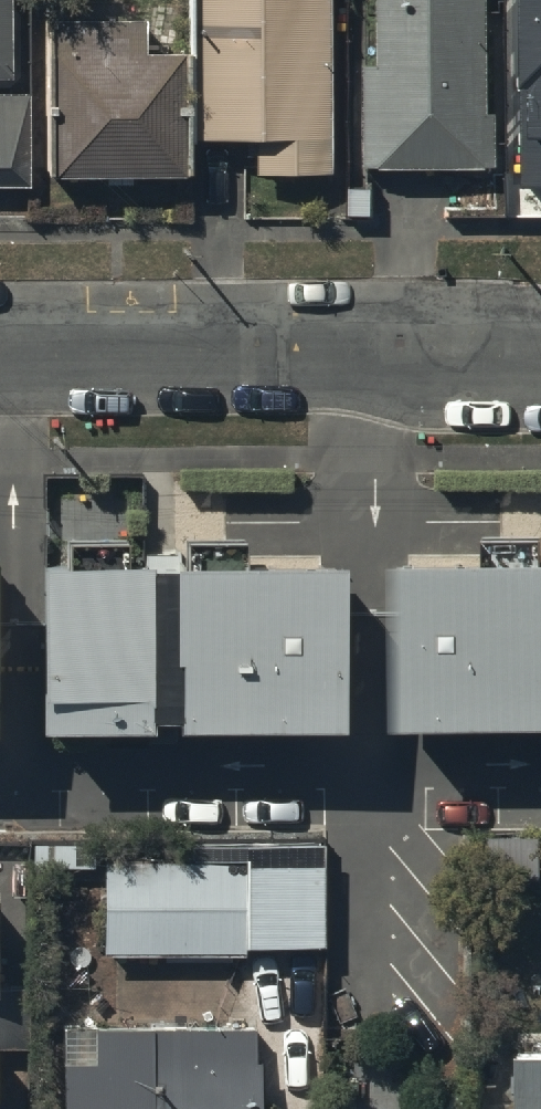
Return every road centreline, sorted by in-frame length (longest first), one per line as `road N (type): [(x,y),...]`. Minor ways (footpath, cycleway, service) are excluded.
road 1 (unclassified): [(0,352),(362,347),(540,361)]

